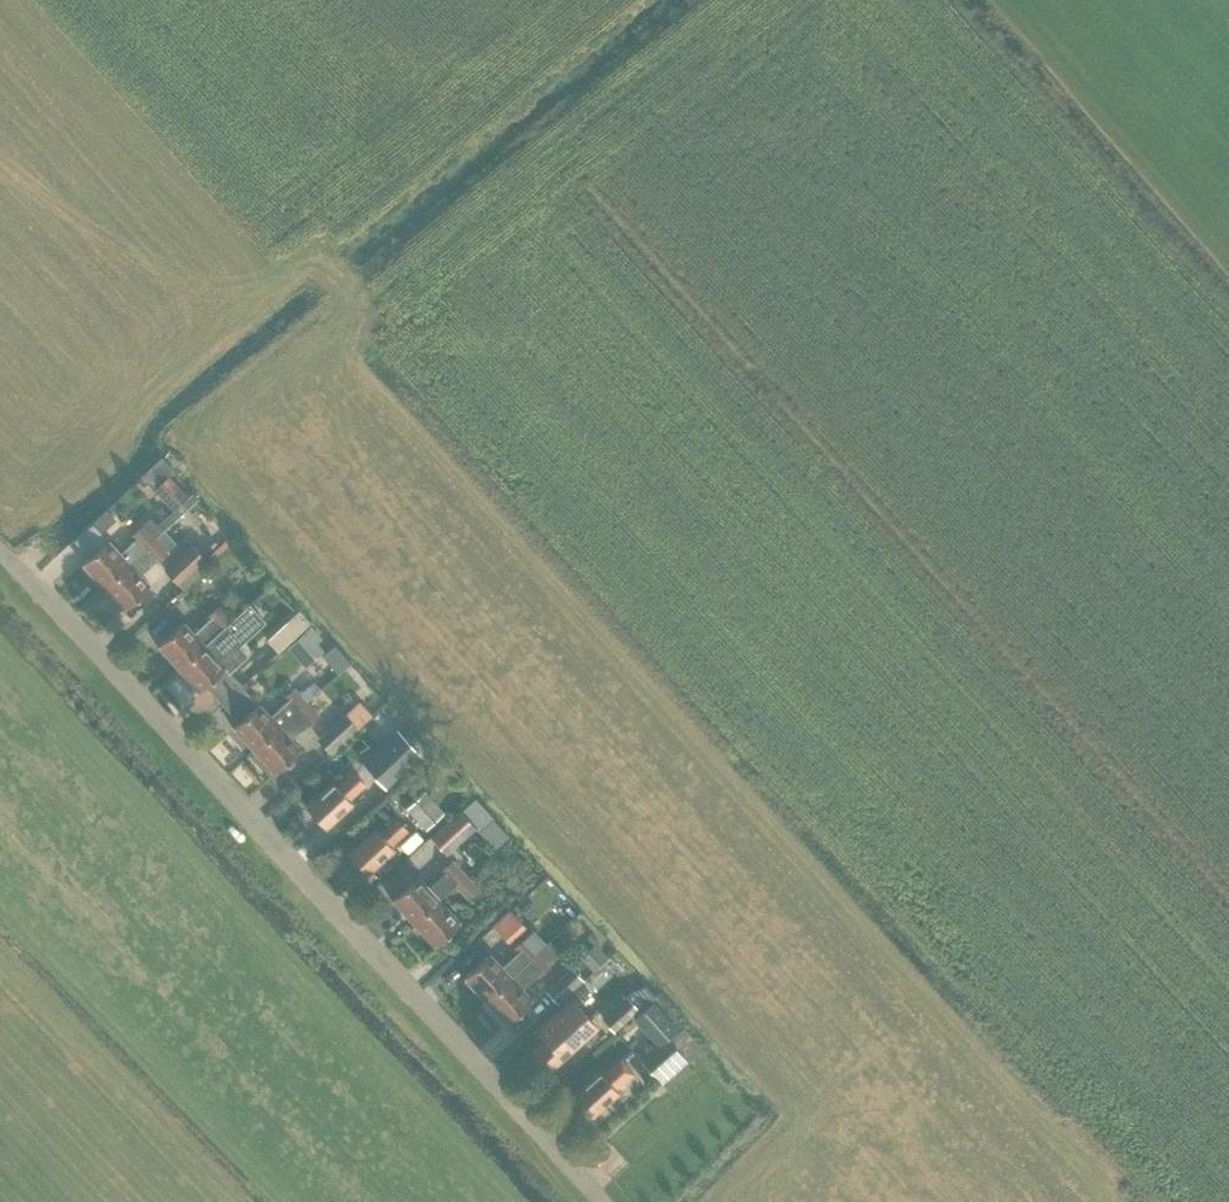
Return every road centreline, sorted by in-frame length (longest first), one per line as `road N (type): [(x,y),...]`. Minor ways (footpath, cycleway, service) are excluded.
road 1 (unclassified): [(586,1201),(0,570)]

